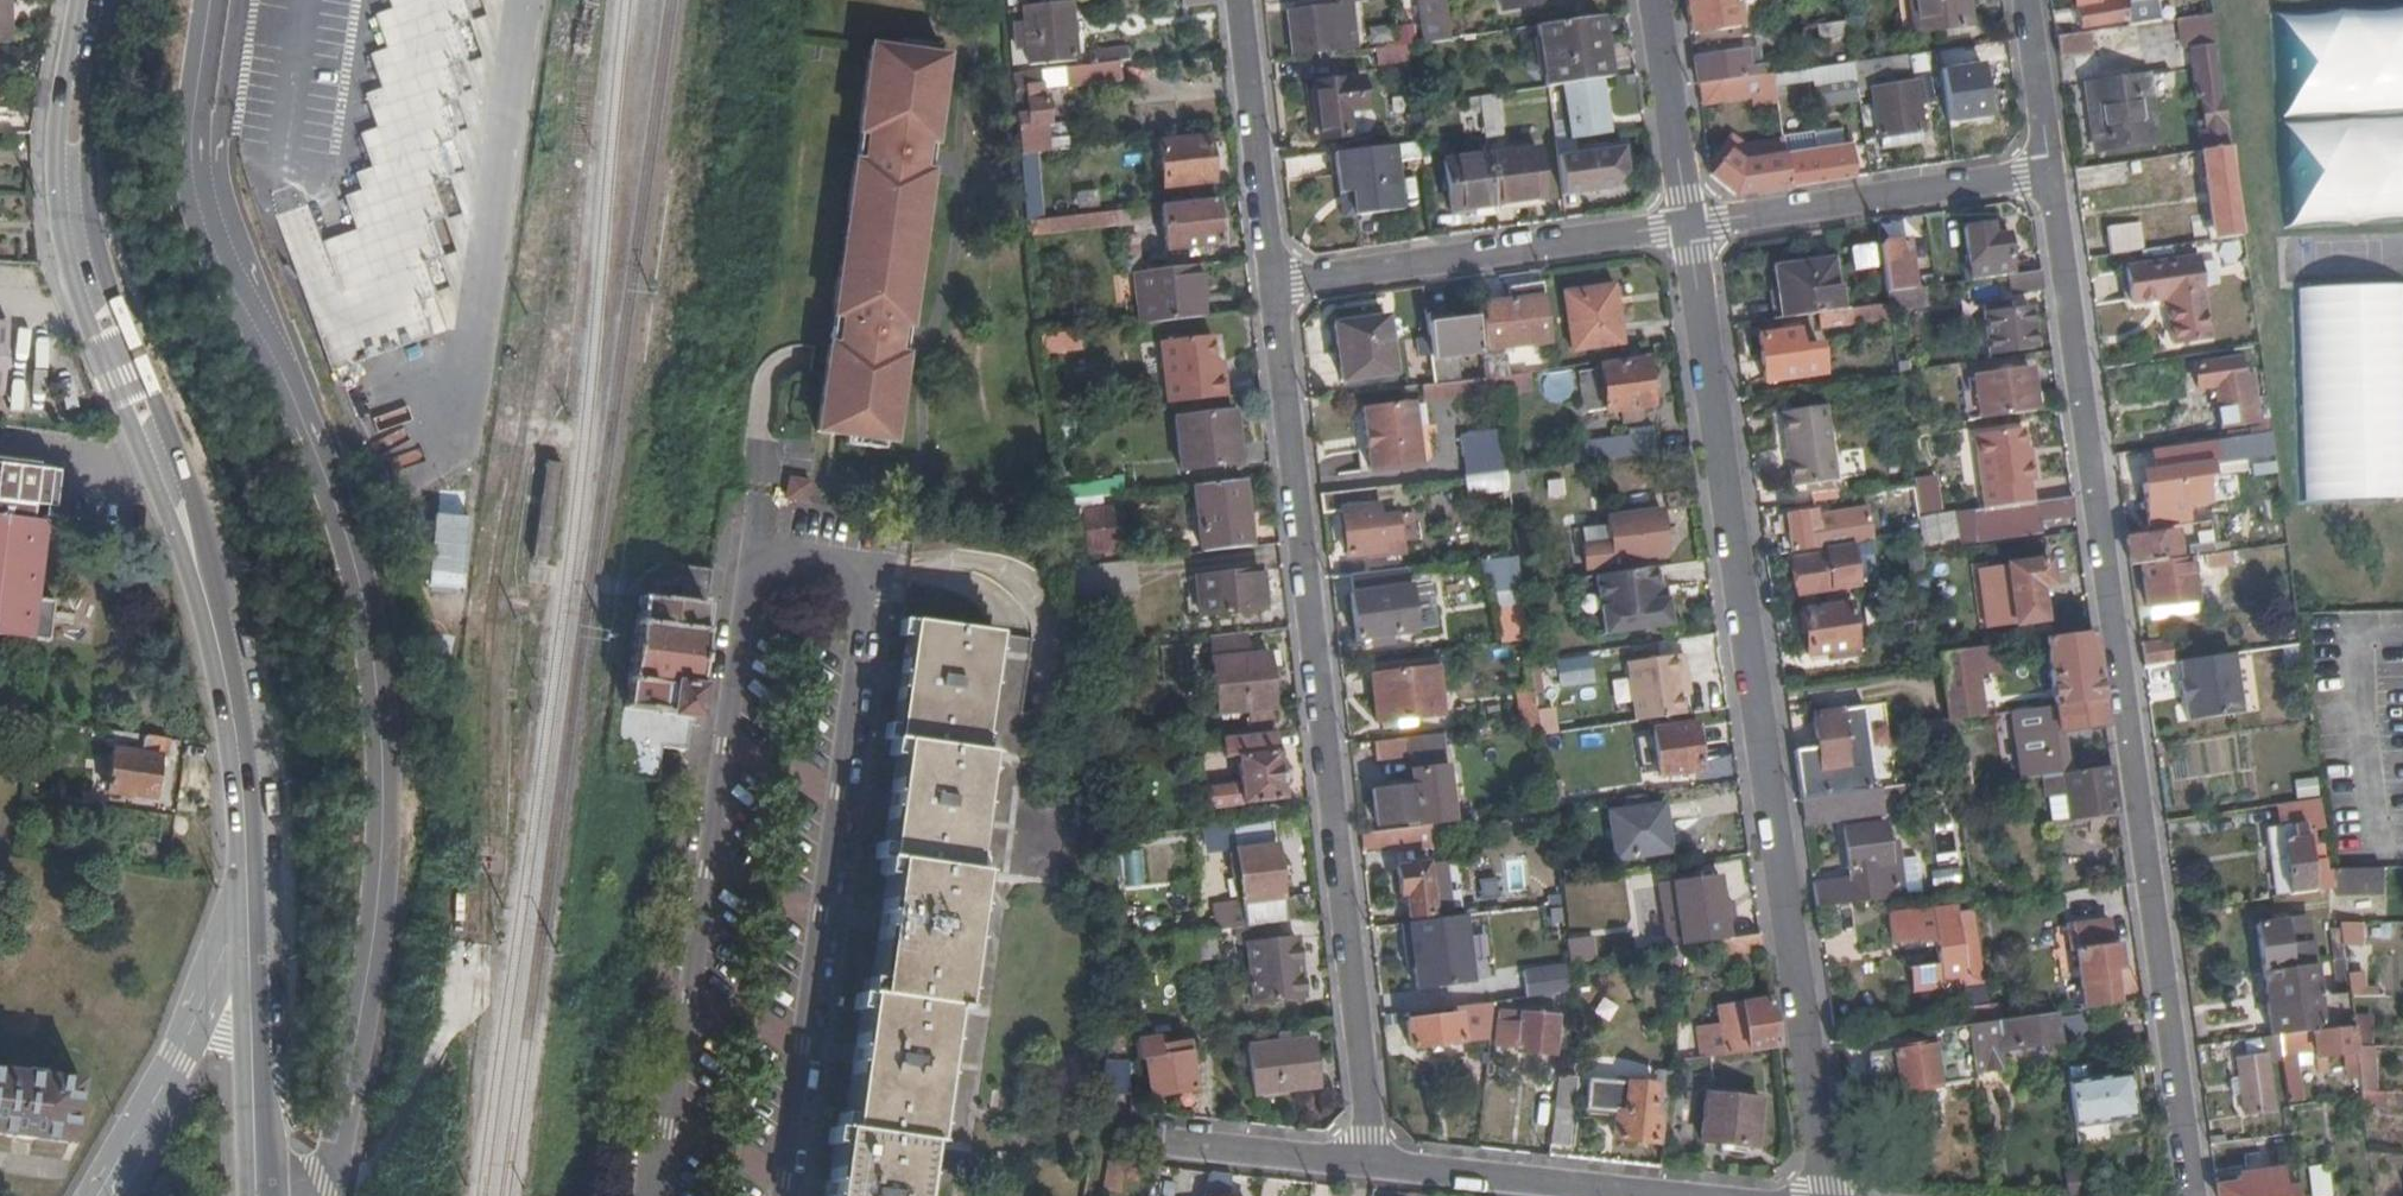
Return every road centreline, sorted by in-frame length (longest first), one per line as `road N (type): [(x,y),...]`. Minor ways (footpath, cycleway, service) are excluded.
road 1 (residential): [(782,1195),(861,630),(857,584),(828,561),(802,556),(777,560),(747,593),(653,1195)]
road 2 (unclassified): [(2052,176),(2192,1195)]
road 3 (unclassified): [(1831,1195),(1689,228)]
road 4 (unclassified): [(1380,1167),(1273,279)]
road 5 (secondary): [(79,0),(59,133),(65,242),(166,510),(206,574)]
road 6 (secondary): [(206,574),(197,497),(112,278),(98,221),(93,141),(117,0)]
road 7 (unclassified): [(1273,279),(1689,228)]
road 8 (unclassified): [(1689,228),(2052,176)]
road 9 (secondary): [(254,920),(244,745),(206,574)]
road 10 (secondary): [(98,1195),(254,920)]
road 11 (unclassified): [(1681,1195),(1380,1167)]
road 12 (unclassified): [(1273,279),(1240,0)]
road 13 (secondary): [(254,920),(274,1195)]
road 14 (unclassified): [(1689,228),(1656,0)]
road 15 (unclassified): [(1380,1167),(1164,1144)]
road 16 (unclassified): [(2027,0),(2052,176)]

